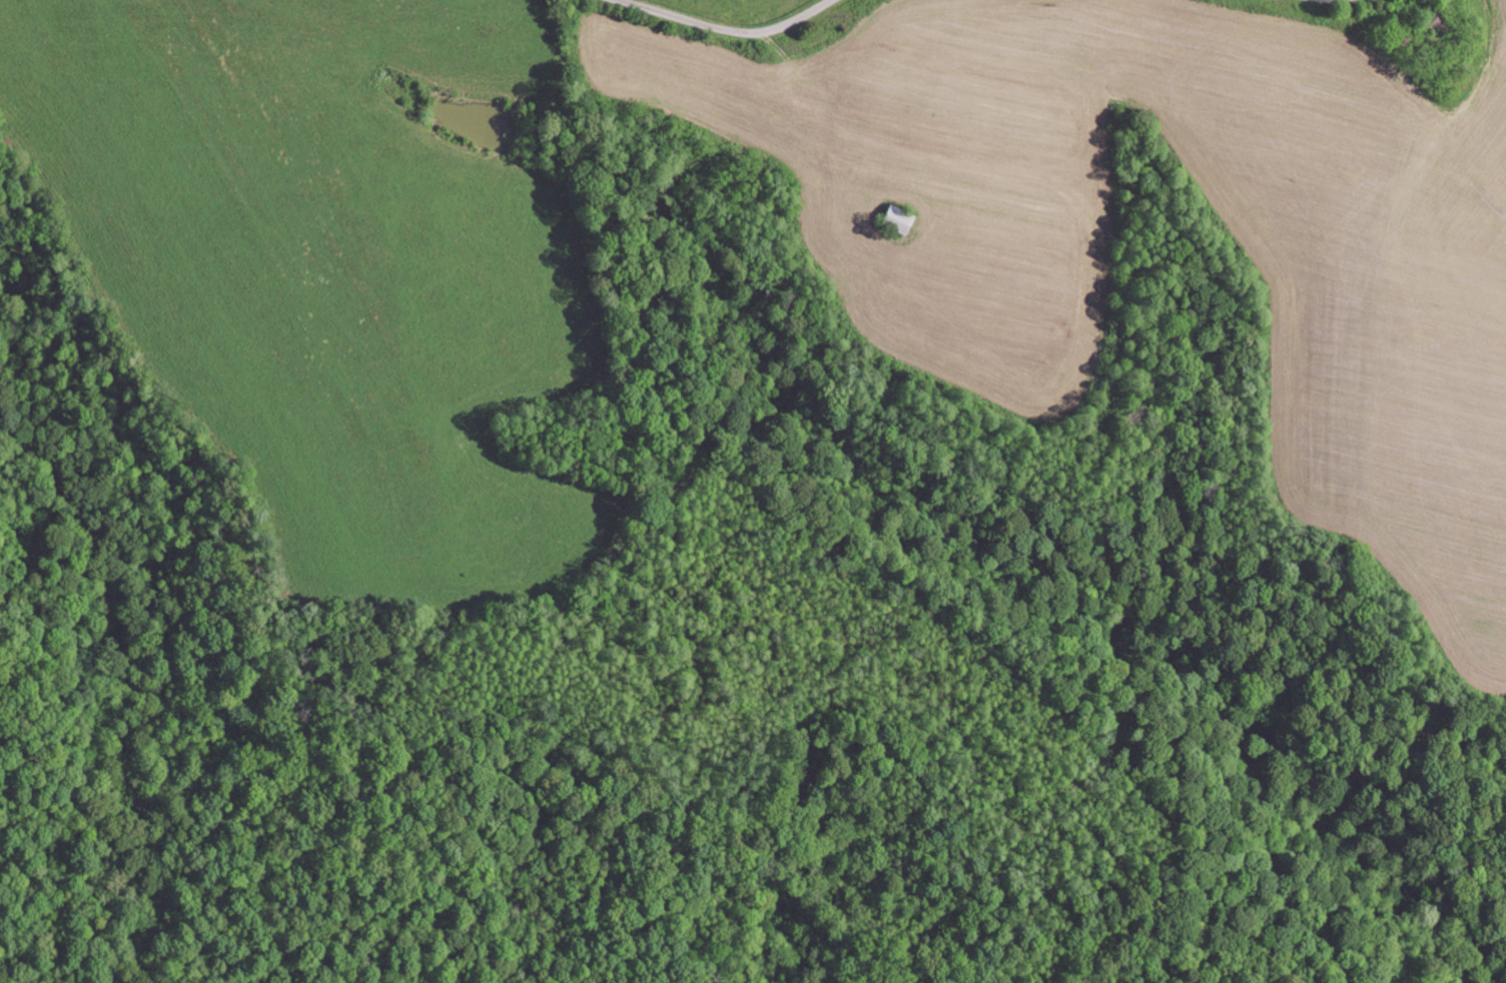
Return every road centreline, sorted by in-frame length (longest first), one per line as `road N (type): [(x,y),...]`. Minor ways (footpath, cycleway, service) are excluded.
road 1 (residential): [(623,0),(749,31),(827,0)]

